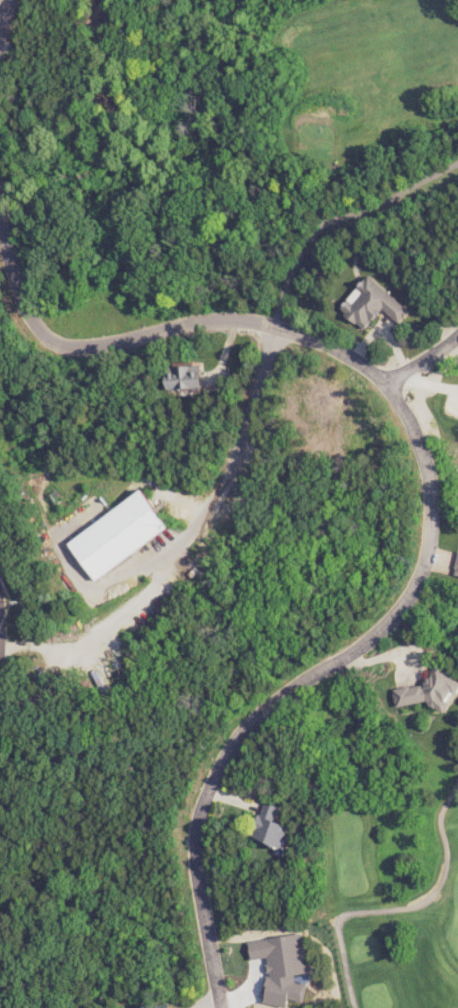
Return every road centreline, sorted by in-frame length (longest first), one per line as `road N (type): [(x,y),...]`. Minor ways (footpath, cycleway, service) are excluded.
road 1 (residential): [(192,824),(203,778),(231,738),(397,608),(416,556),(421,479),(410,441),(378,380),(290,328),(234,313),(64,347),(25,329),(0,273)]
road 2 (residential): [(218,1007),(186,860),(192,824)]

